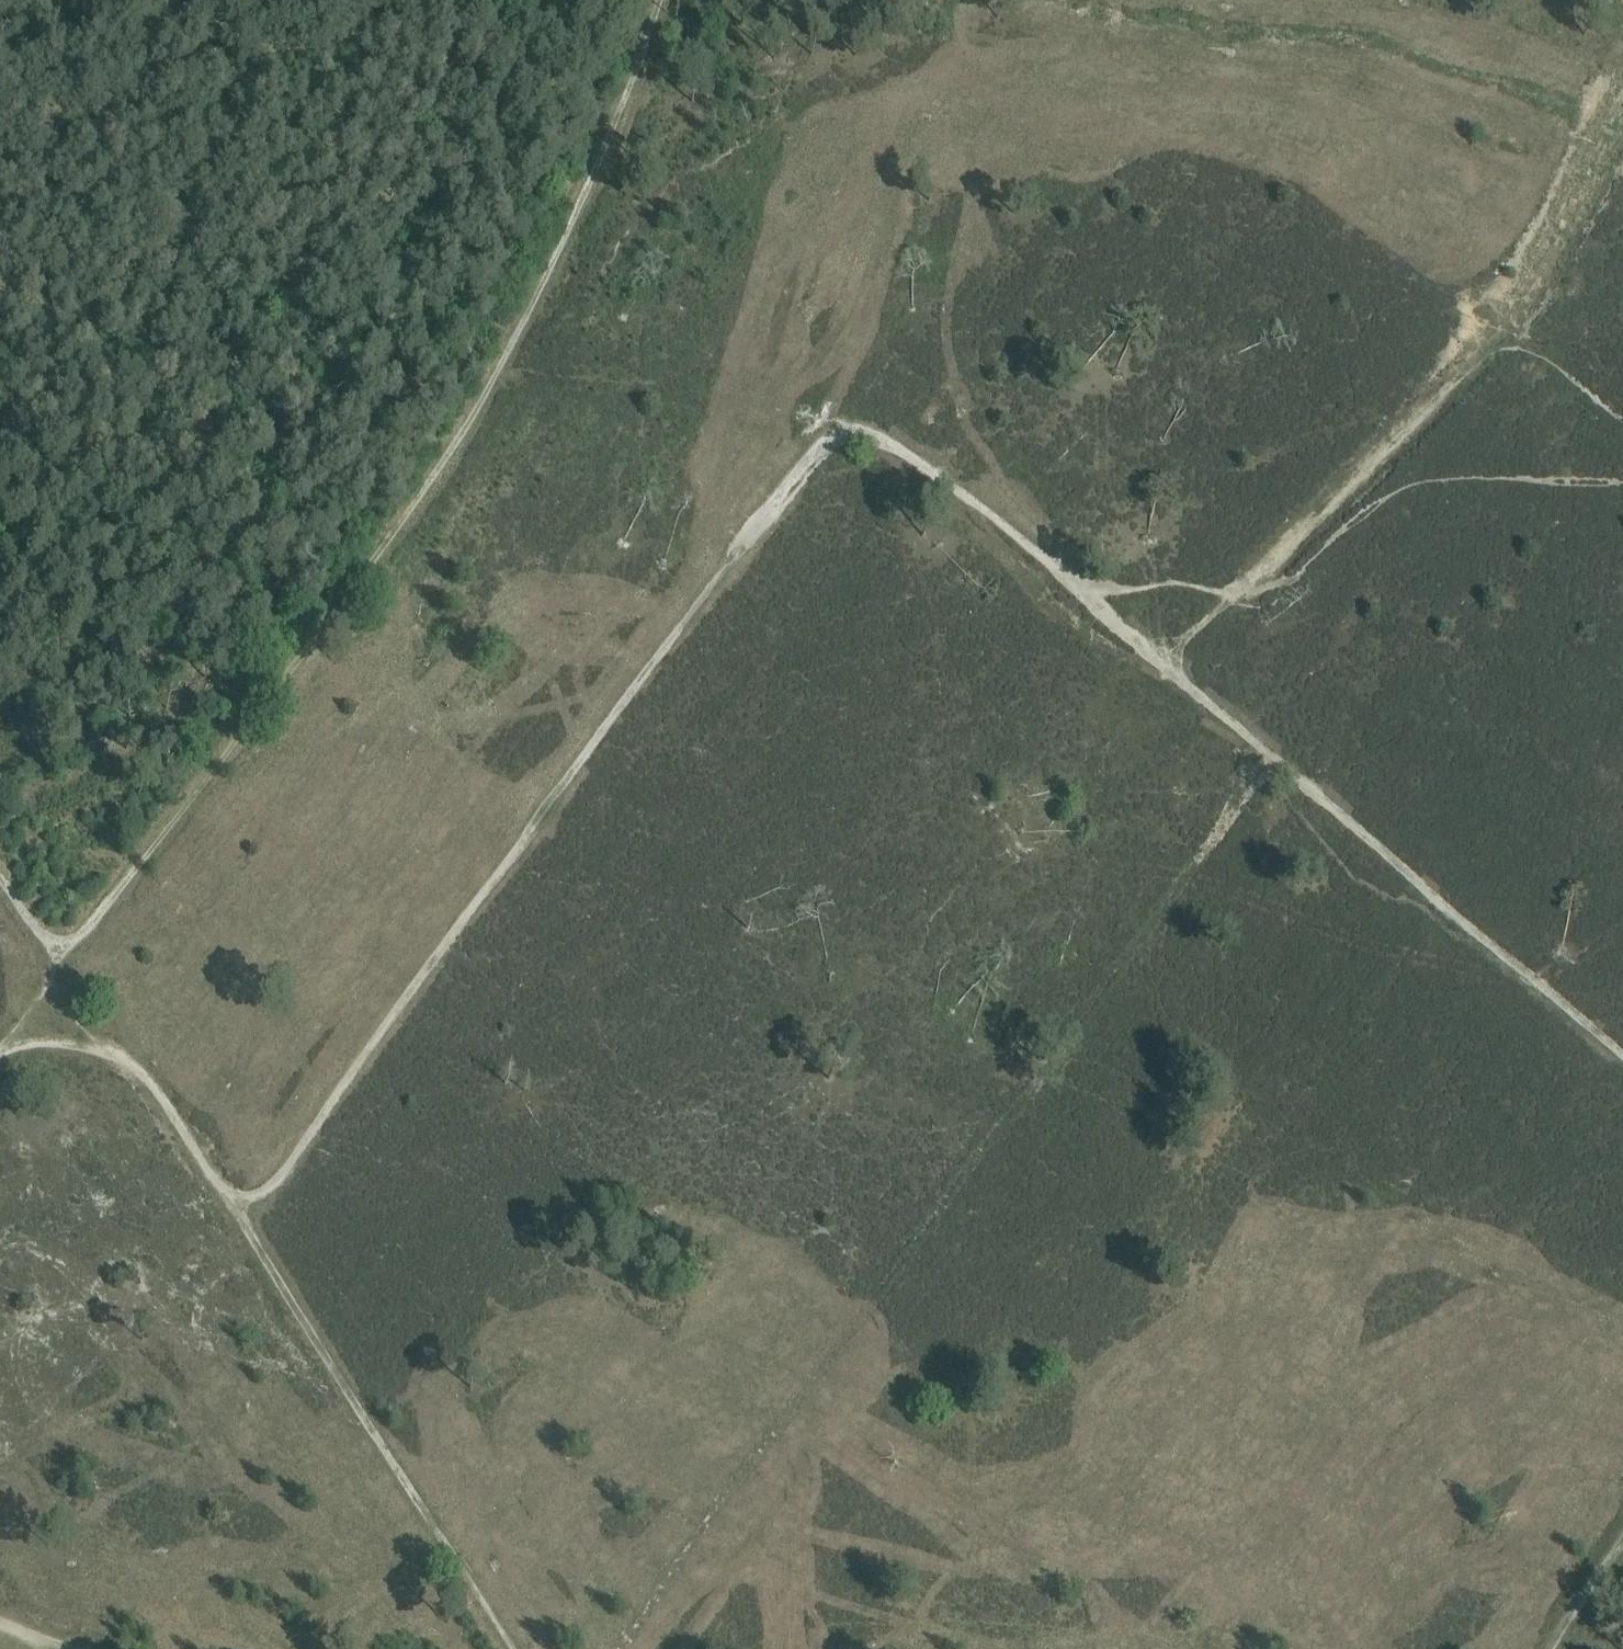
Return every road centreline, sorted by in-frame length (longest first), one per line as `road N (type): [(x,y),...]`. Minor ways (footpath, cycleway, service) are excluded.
road 1 (track): [(647,0),(591,178),(521,329),(446,462),(62,967)]

